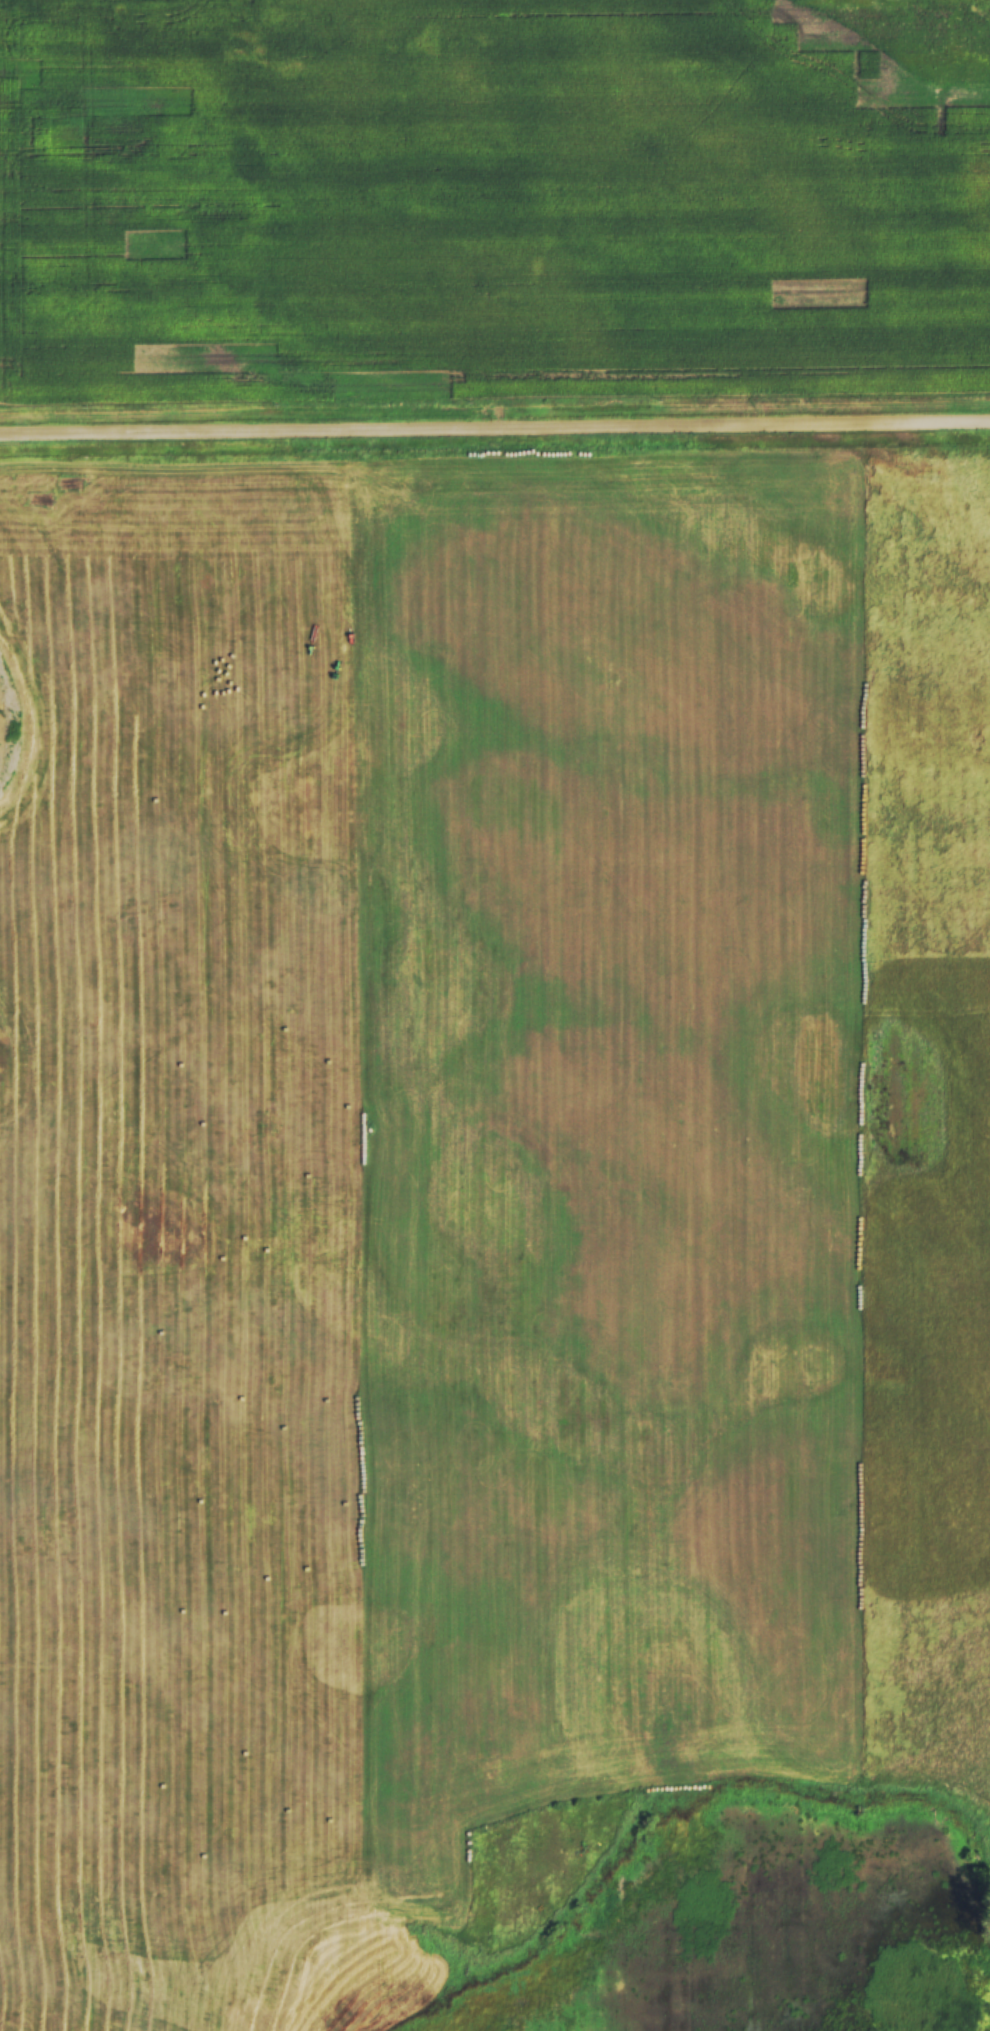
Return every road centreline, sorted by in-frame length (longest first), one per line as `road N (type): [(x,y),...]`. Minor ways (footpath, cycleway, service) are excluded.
road 1 (residential): [(989,426),(0,437)]

